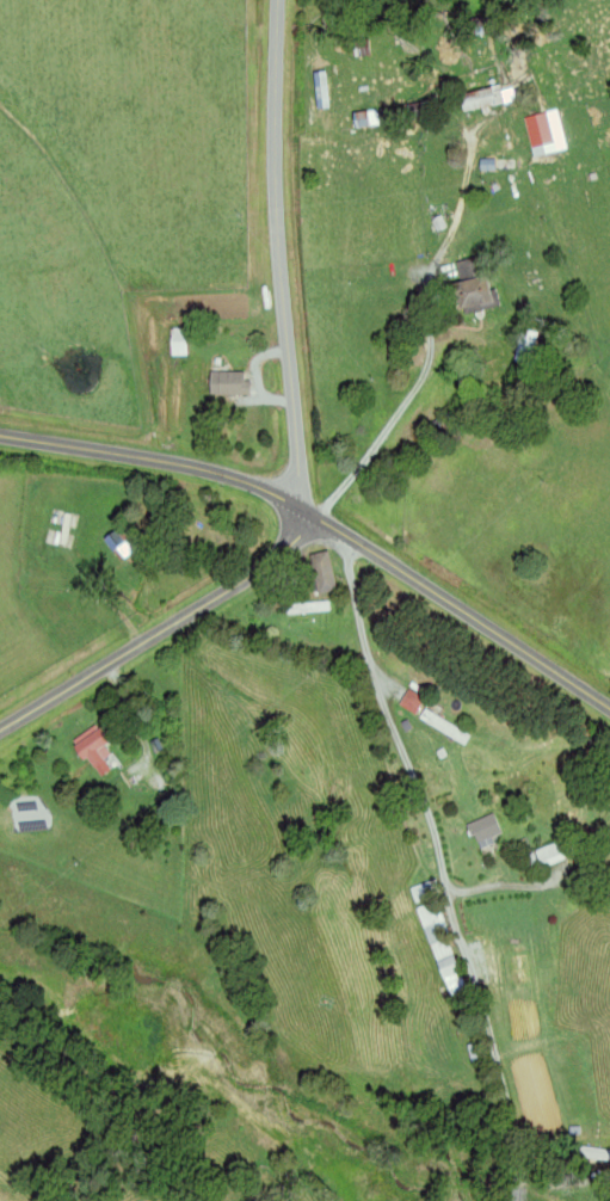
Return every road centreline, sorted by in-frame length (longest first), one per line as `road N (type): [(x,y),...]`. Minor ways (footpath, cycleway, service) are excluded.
road 1 (residential): [(344,532),(375,678),(427,803),(516,1139),(513,1200)]
road 2 (tertiary): [(609,706),(263,487),(208,468),(0,433)]
road 3 (residential): [(294,501),(297,426),(278,229),(280,0)]
road 4 (residential): [(0,729),(245,580),(316,516)]

